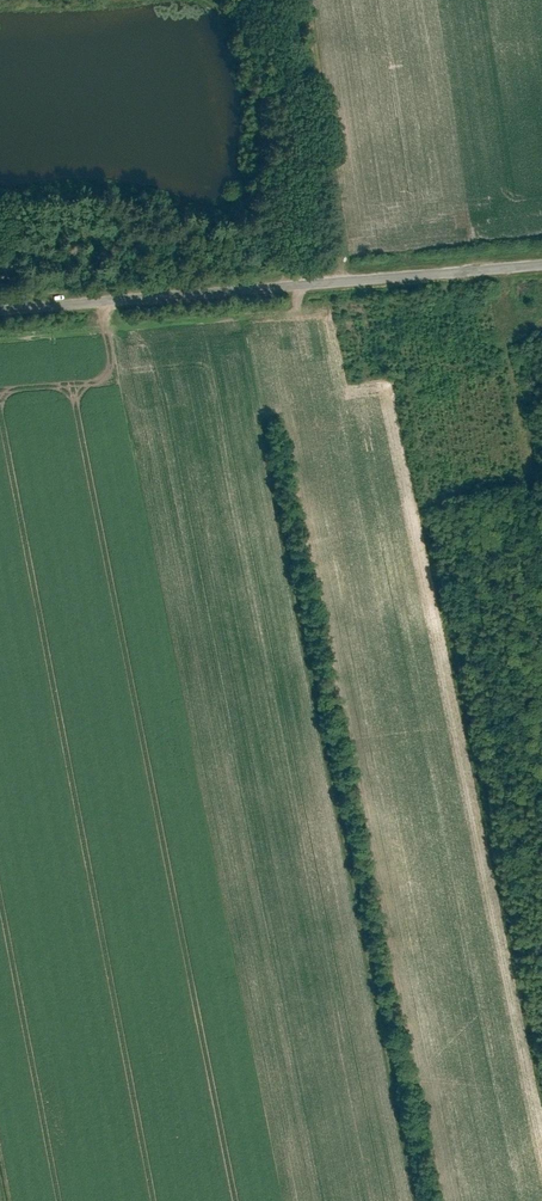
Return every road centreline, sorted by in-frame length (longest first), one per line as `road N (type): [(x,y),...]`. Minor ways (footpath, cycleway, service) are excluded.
road 1 (unclassified): [(0,309),(541,262)]
road 2 (track): [(304,0),(341,279)]

